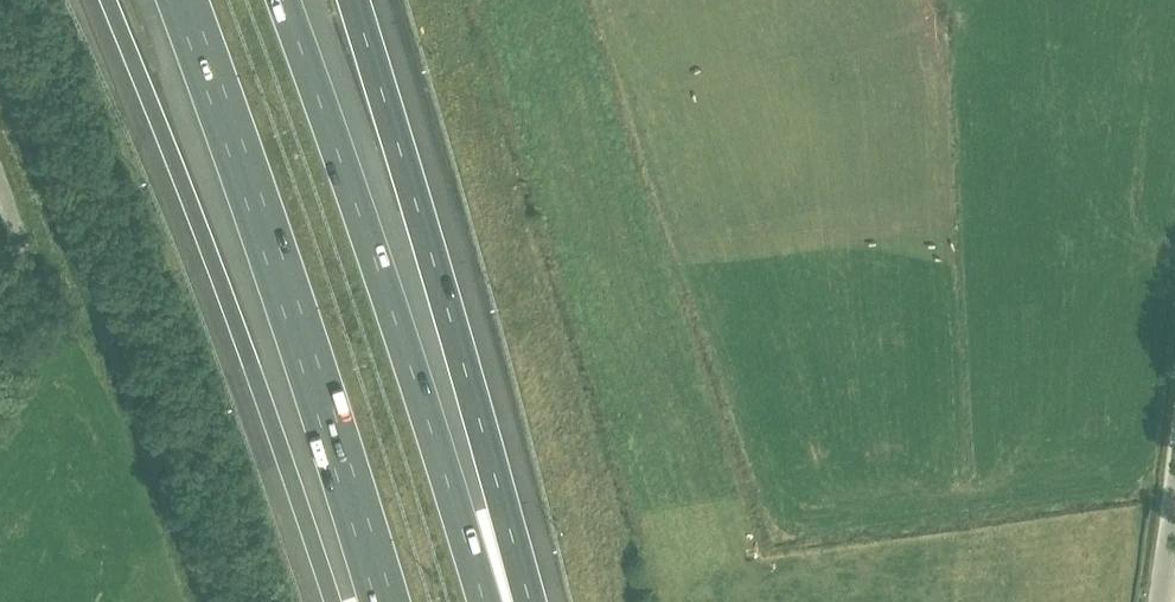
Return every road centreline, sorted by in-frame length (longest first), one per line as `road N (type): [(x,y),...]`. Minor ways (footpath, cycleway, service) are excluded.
road 1 (motorway): [(110,0),(259,379),(332,601)]
road 2 (motorway): [(489,601),(283,0)]
road 3 (motorway): [(182,0),(271,238),(386,601)]
road 4 (motorway): [(524,601),(505,512),(355,0)]

